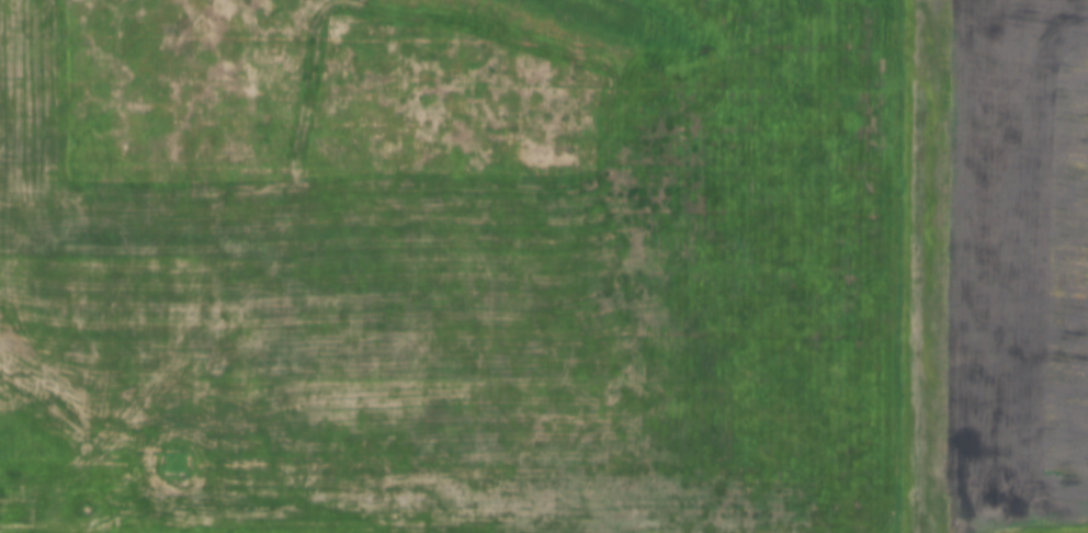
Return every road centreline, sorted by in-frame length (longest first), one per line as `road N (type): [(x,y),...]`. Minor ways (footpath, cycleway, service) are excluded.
road 1 (track): [(907,532),(905,0)]

